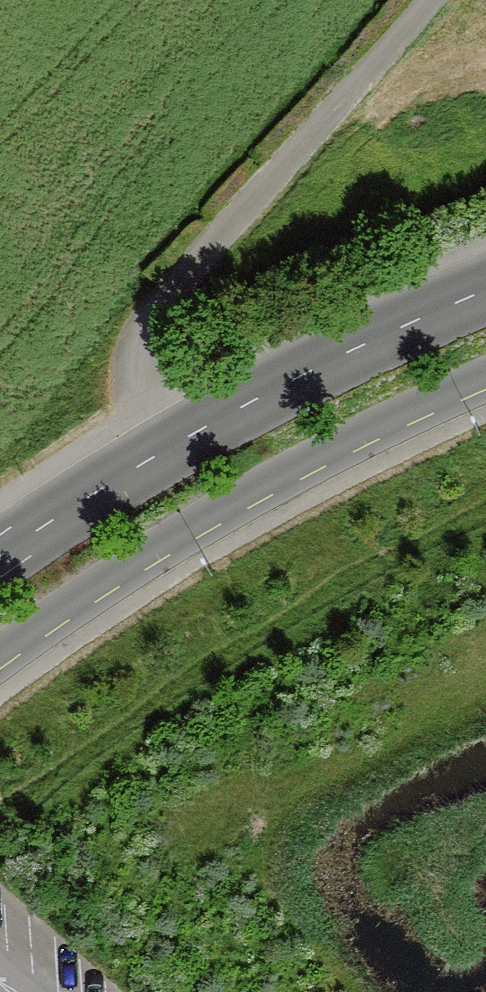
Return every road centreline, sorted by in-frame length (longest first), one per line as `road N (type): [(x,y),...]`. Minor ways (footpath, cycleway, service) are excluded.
road 1 (track): [(432,0),(166,297),(143,334),(136,374),(154,457)]
road 2 (secondary): [(0,653),(226,504),(485,377)]
road 3 (secondary): [(485,290),(295,378),(0,556)]

